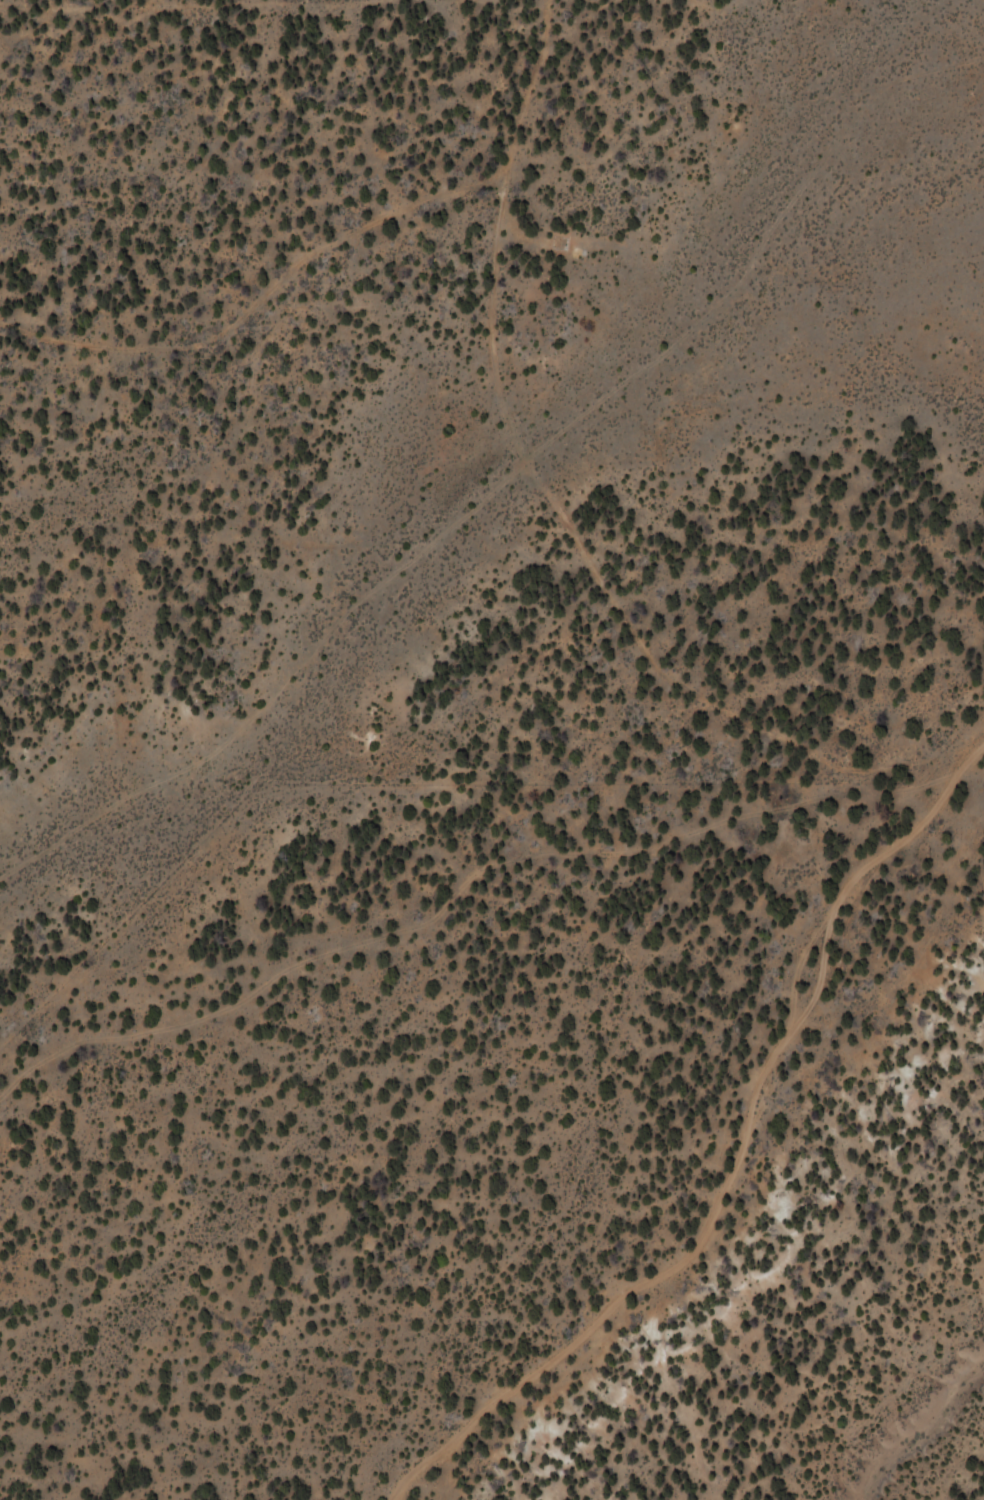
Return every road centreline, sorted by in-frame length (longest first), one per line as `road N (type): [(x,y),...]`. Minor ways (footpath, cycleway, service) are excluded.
road 1 (track): [(974,748),(864,770),(838,766),(656,669),(523,464),(494,382),(489,334),(494,233),(542,43),(545,0)]
road 2 (track): [(394,1499),(486,1406),(646,1278),(681,1263),(733,1166),(774,1052),(805,1012),(830,912),(849,877),(926,818),(983,740)]
road 3 (track): [(0,879),(140,788),(211,755),(339,618),(523,464)]

